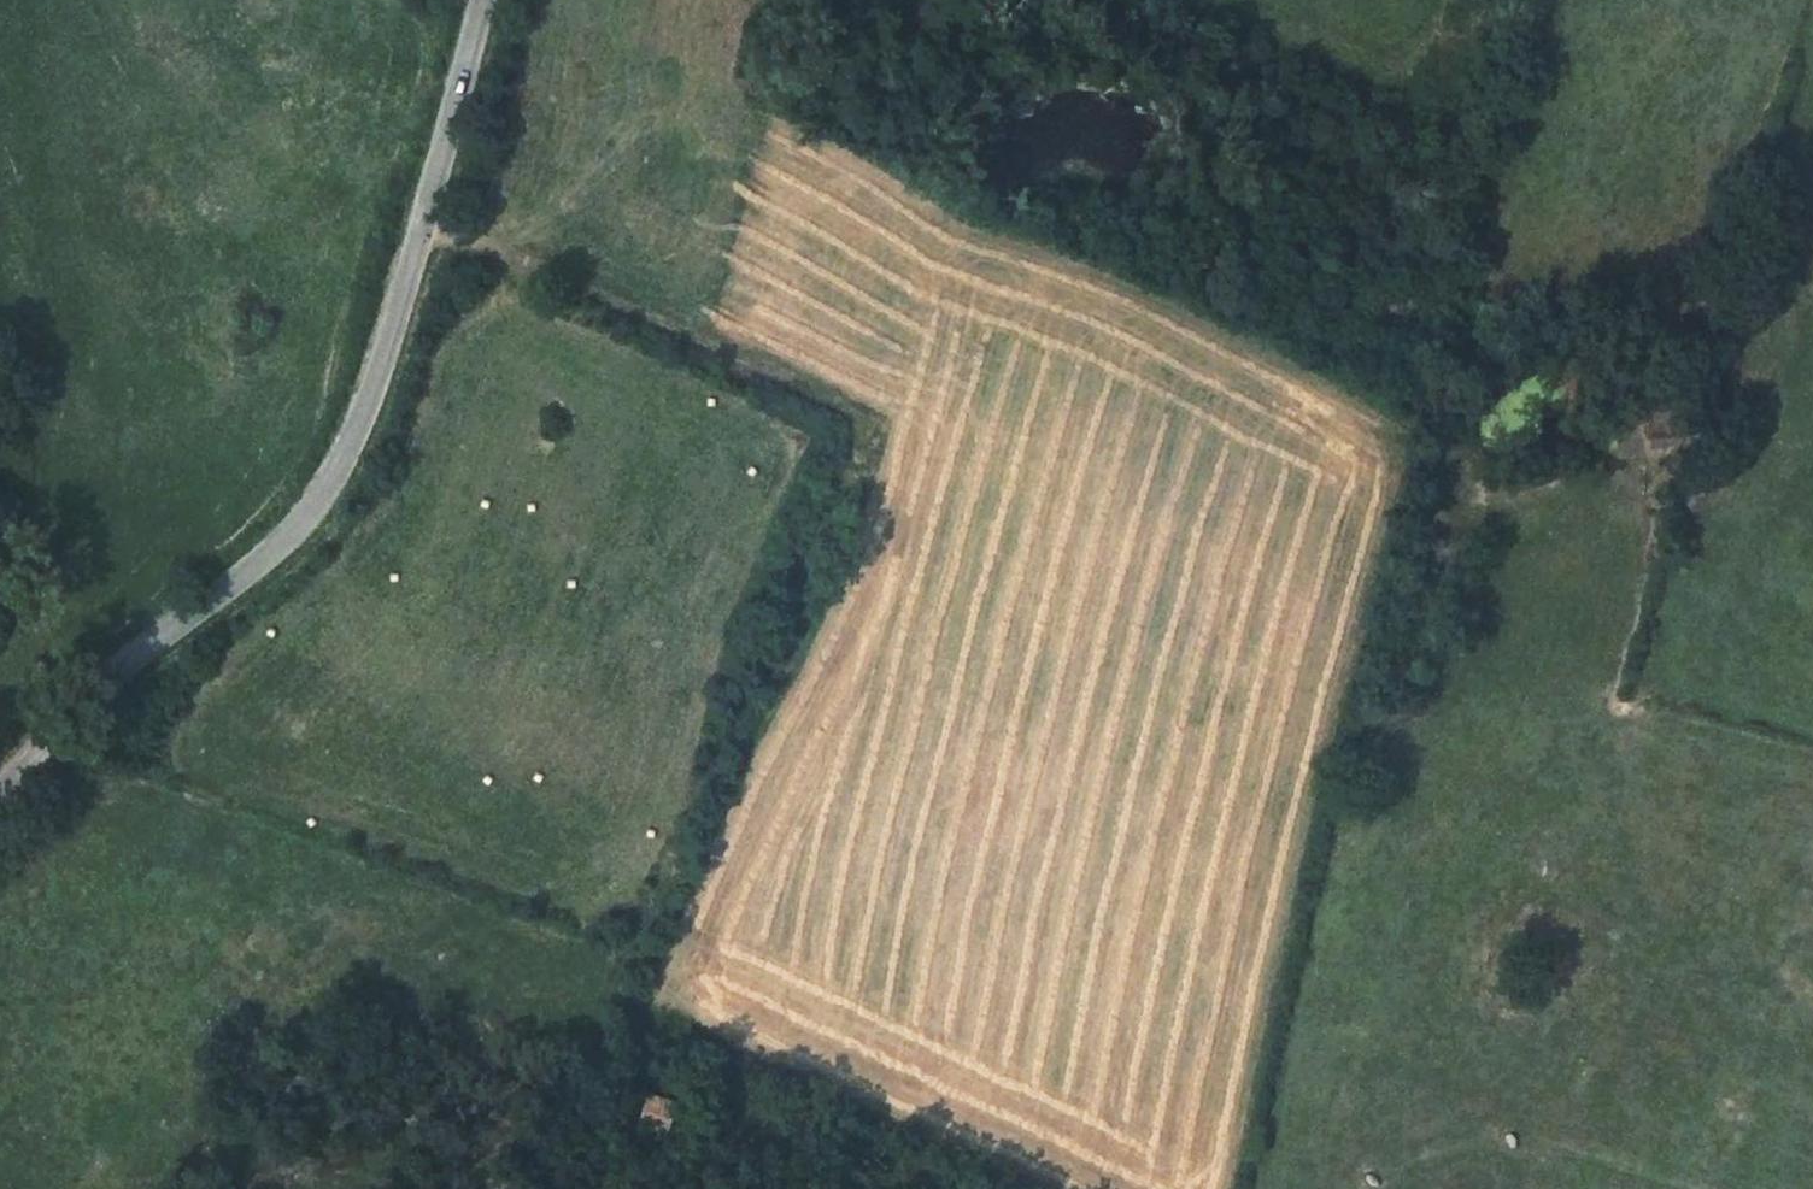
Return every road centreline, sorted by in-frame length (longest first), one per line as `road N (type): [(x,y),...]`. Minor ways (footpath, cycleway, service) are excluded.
road 1 (unclassified): [(480,0),(371,394),(339,465),(296,529),(0,791)]

